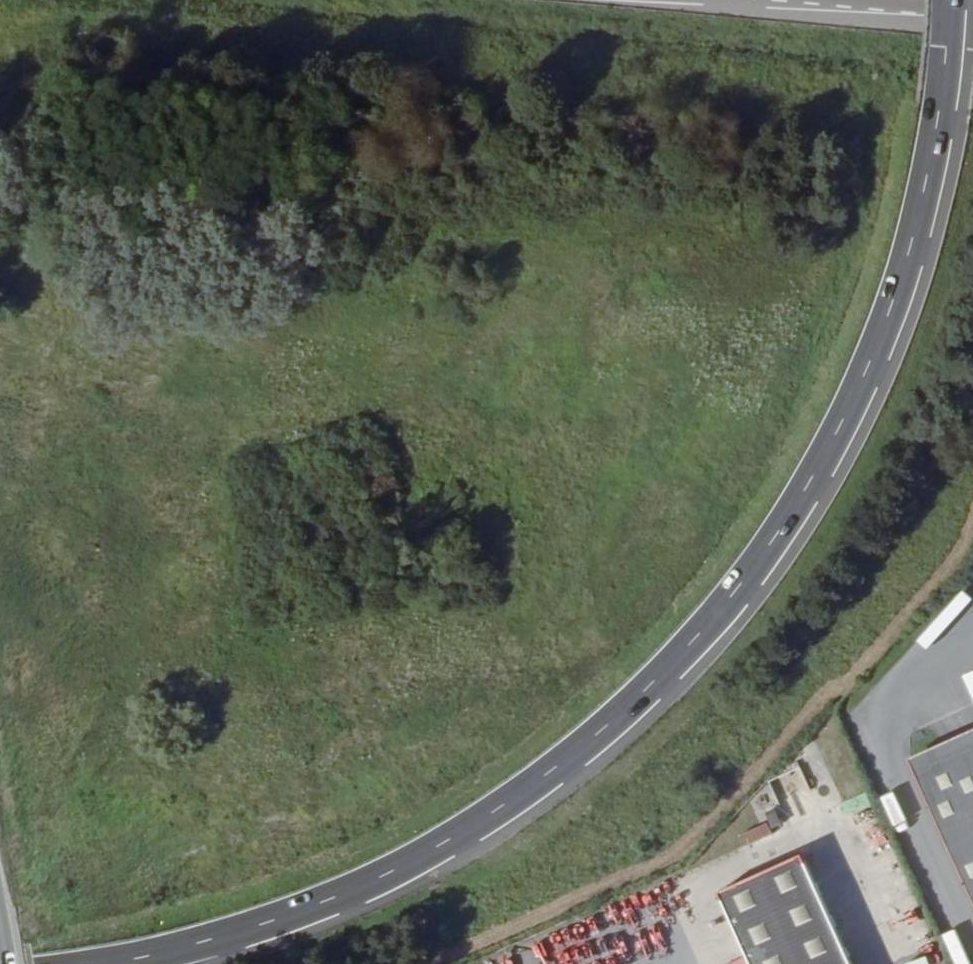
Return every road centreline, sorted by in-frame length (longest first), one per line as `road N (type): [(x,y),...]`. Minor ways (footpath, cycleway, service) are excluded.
road 1 (motorway): [(117,963),(323,906),(448,843),(559,767),(703,633),(782,531),(875,358),(930,186),(956,0)]

